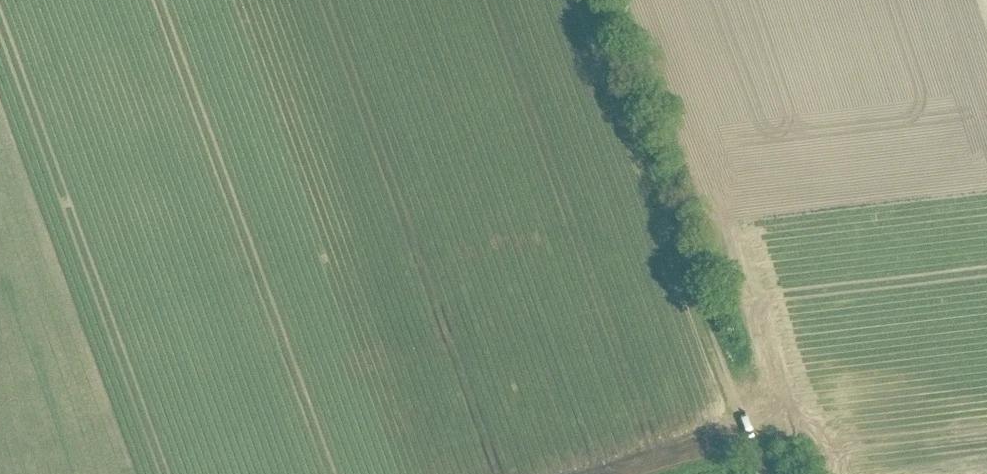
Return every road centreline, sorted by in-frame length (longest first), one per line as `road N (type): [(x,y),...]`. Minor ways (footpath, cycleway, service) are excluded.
road 1 (track): [(591,0),(763,473)]

